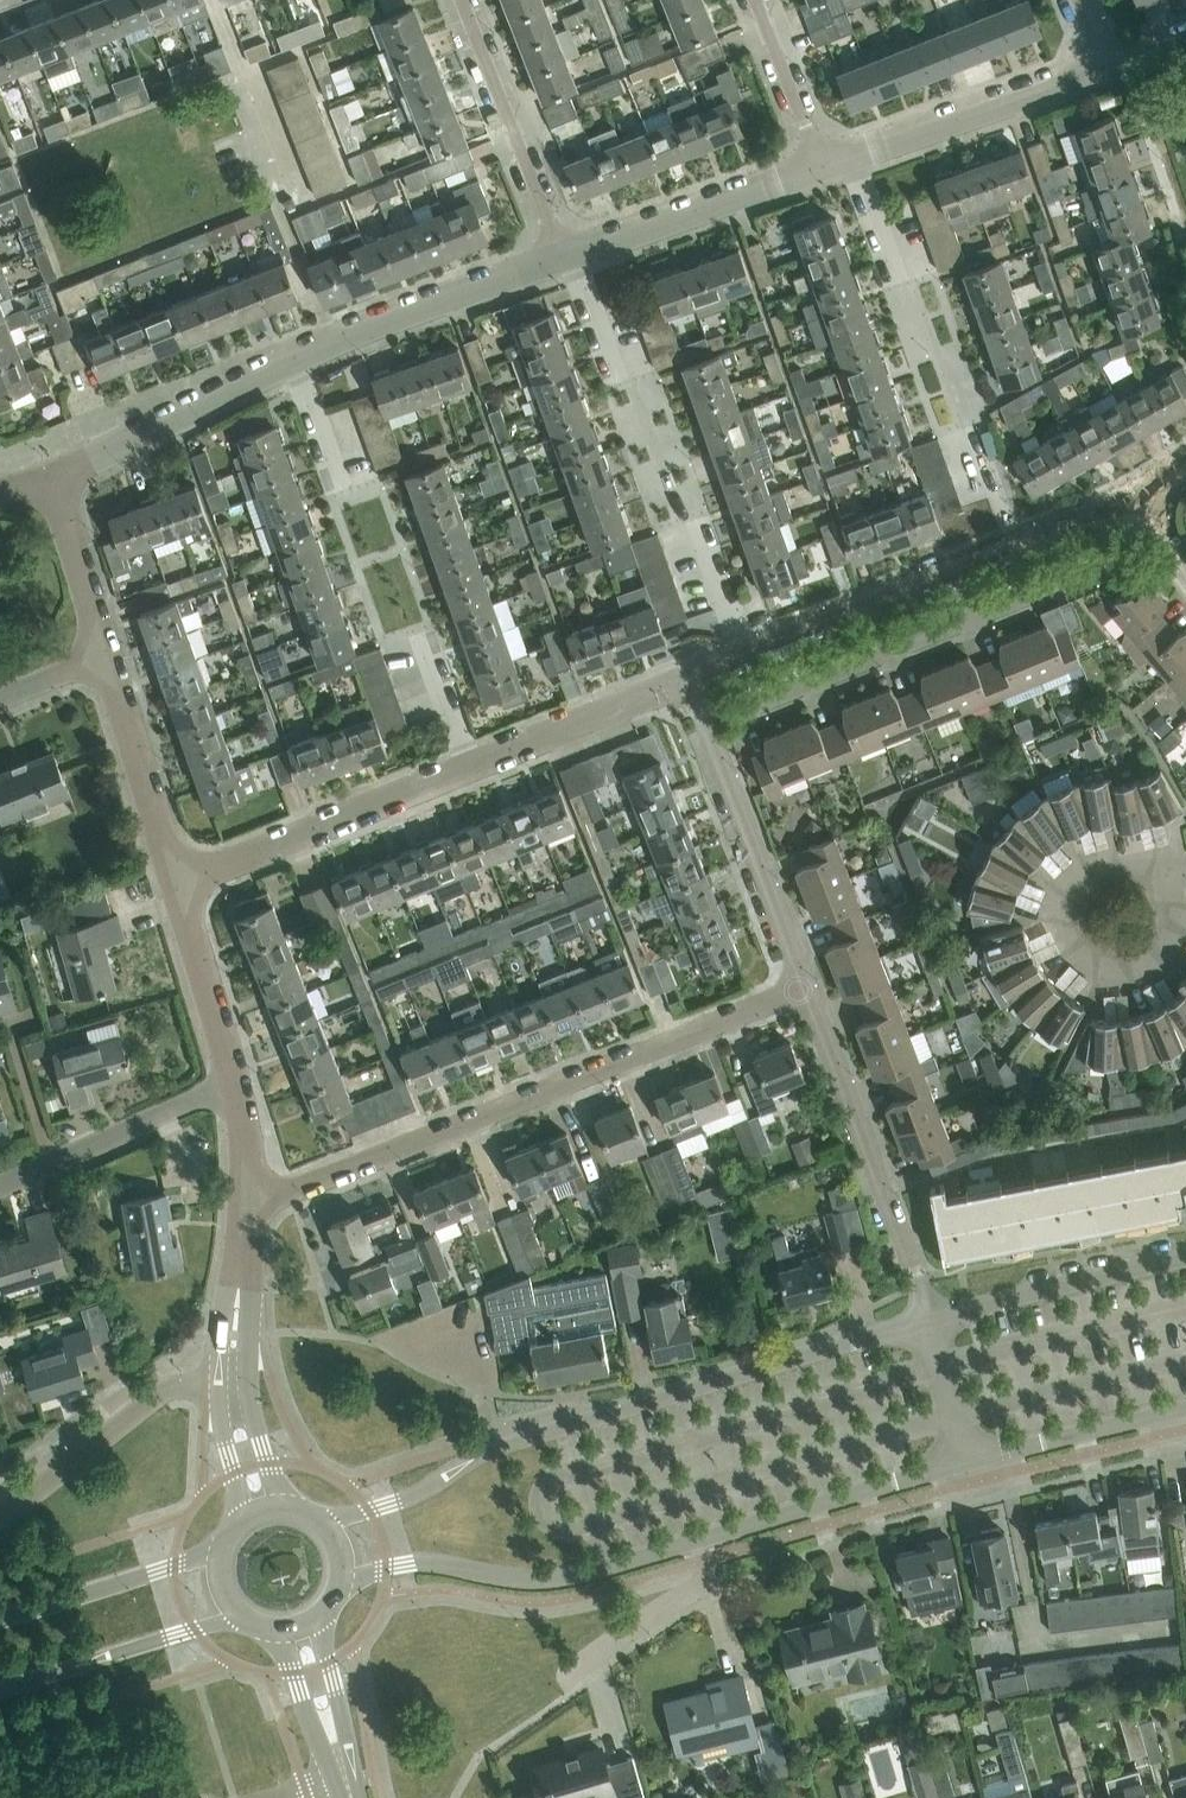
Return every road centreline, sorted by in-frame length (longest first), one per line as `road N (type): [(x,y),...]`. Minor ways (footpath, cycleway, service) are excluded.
road 1 (unclassified): [(927,1320),(514,1440),(415,1495),(318,1521)]
road 2 (residential): [(249,1208),(808,991)]
road 3 (unclassified): [(338,1580),(436,1563),(548,1578),(695,1540)]
road 4 (residential): [(808,991),(927,1320)]
road 5 (residential): [(808,991),(689,677)]
road 6 (residential): [(1154,876),(1122,864),(1082,880),(1067,921),(1086,959),(1119,972),(1160,955),(1174,923),(1161,882)]
road 7 (residential): [(175,883),(462,768)]
road 8 (residential): [(299,357),(565,258)]
road 9 (unclassified): [(695,1540),(966,1460)]
road 10 (residential): [(48,478),(299,357)]
road 11 (residential): [(565,258),(460,0)]
road 12 (unclassified): [(1185,1257),(927,1320)]
road 13 (residential): [(855,153),(1102,68)]
road 14 (residential): [(0,1512),(158,1391),(218,1377)]
road 15 (residential): [(576,254),(820,166)]
road 16 (residential): [(0,1188),(233,1083)]
road 17 (tertiary): [(0,1689),(243,1616)]
road 18 (residential): [(462,768),(689,677)]
road 19 (residential): [(175,883),(105,658)]
road 20 (tertiary): [(221,1548),(0,1618)]
road 21 (unclassified): [(966,1460),(1185,1407)]
road 22 (residential): [(695,1540),(706,1580),(564,1676)]
road 23 (residential): [(735,710),(930,632)]
road 24 (residential): [(233,1083),(175,883)]
road 25 (residential): [(105,658),(48,478)]
road 26 (residential): [(741,656),(913,587)]
road 27 (residential): [(930,632),(1097,566)]
road 28 (residential): [(755,0),(820,166)]
road 29 (tertiary): [(346,1778),(319,1612)]
road 30 (tertiary): [(272,1627),(346,1778)]
road 31 (unclassified): [(966,1460),(927,1320)]
road 32 (residential): [(741,656),(691,520)]
road 33 (residential): [(218,1377),(242,1519)]
road 34 (residential): [(462,768),(414,634)]
road 35 (residential): [(282,1506),(247,1371)]
road 36 (residential): [(576,254),(622,380)]
road 37 (residential): [(900,278),(855,153)]
road 38 (residential): [(343,480),(299,357)]
road 39 (residential): [(1014,547),(1132,496)]
road 40 (residential): [(1014,547),(971,426)]
road 41 (residential): [(249,1208),(233,1083)]

